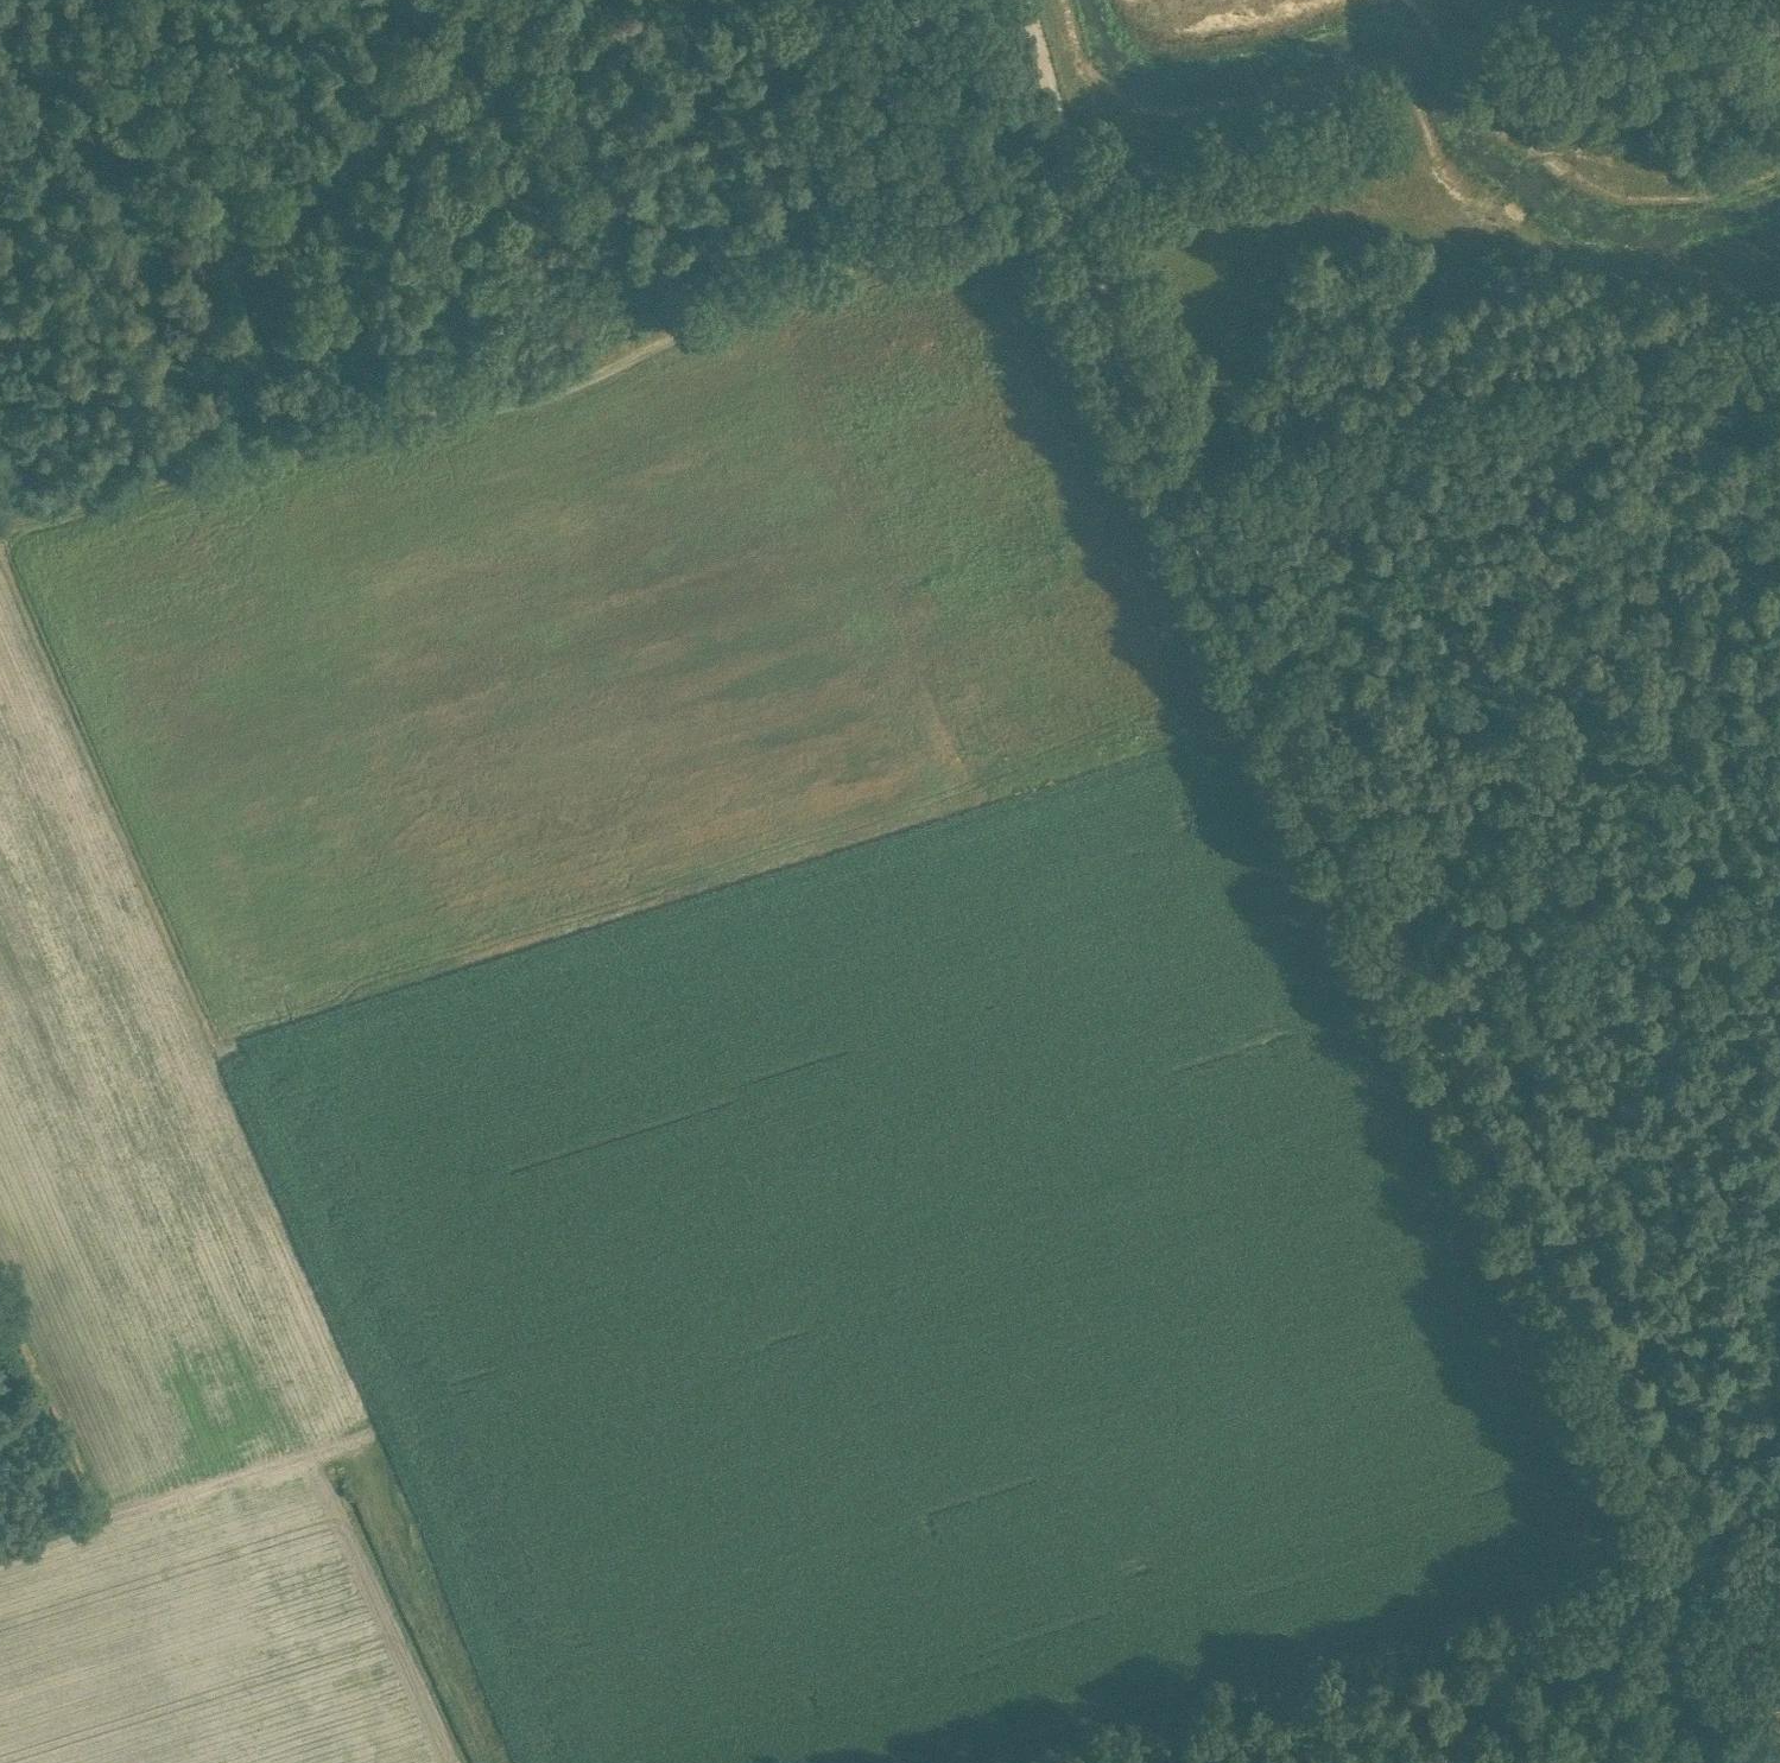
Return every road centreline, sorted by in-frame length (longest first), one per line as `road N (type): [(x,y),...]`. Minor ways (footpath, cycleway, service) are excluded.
road 1 (track): [(1076,196),(1123,355),(1348,853),(1779,1733)]
road 2 (track): [(1076,196),(663,343),(551,401),(428,412),(0,520)]
road 3 (track): [(1076,196),(1020,0)]

